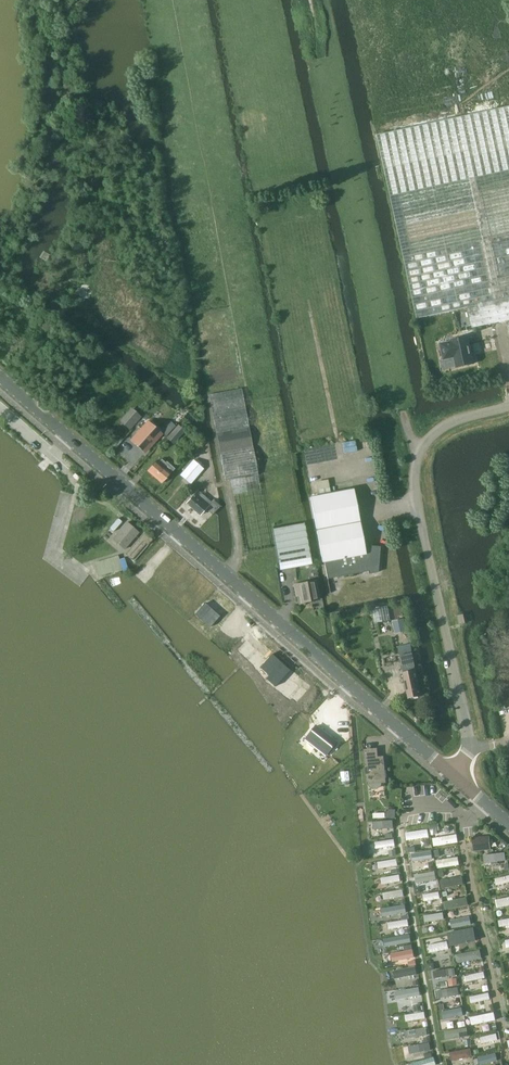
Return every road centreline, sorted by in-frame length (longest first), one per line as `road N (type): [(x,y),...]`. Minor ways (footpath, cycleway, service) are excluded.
road 1 (tertiary): [(453,775),(0,378)]
road 2 (residential): [(453,775),(466,759),(469,730),(416,472),(428,439),(450,422),(508,408)]

